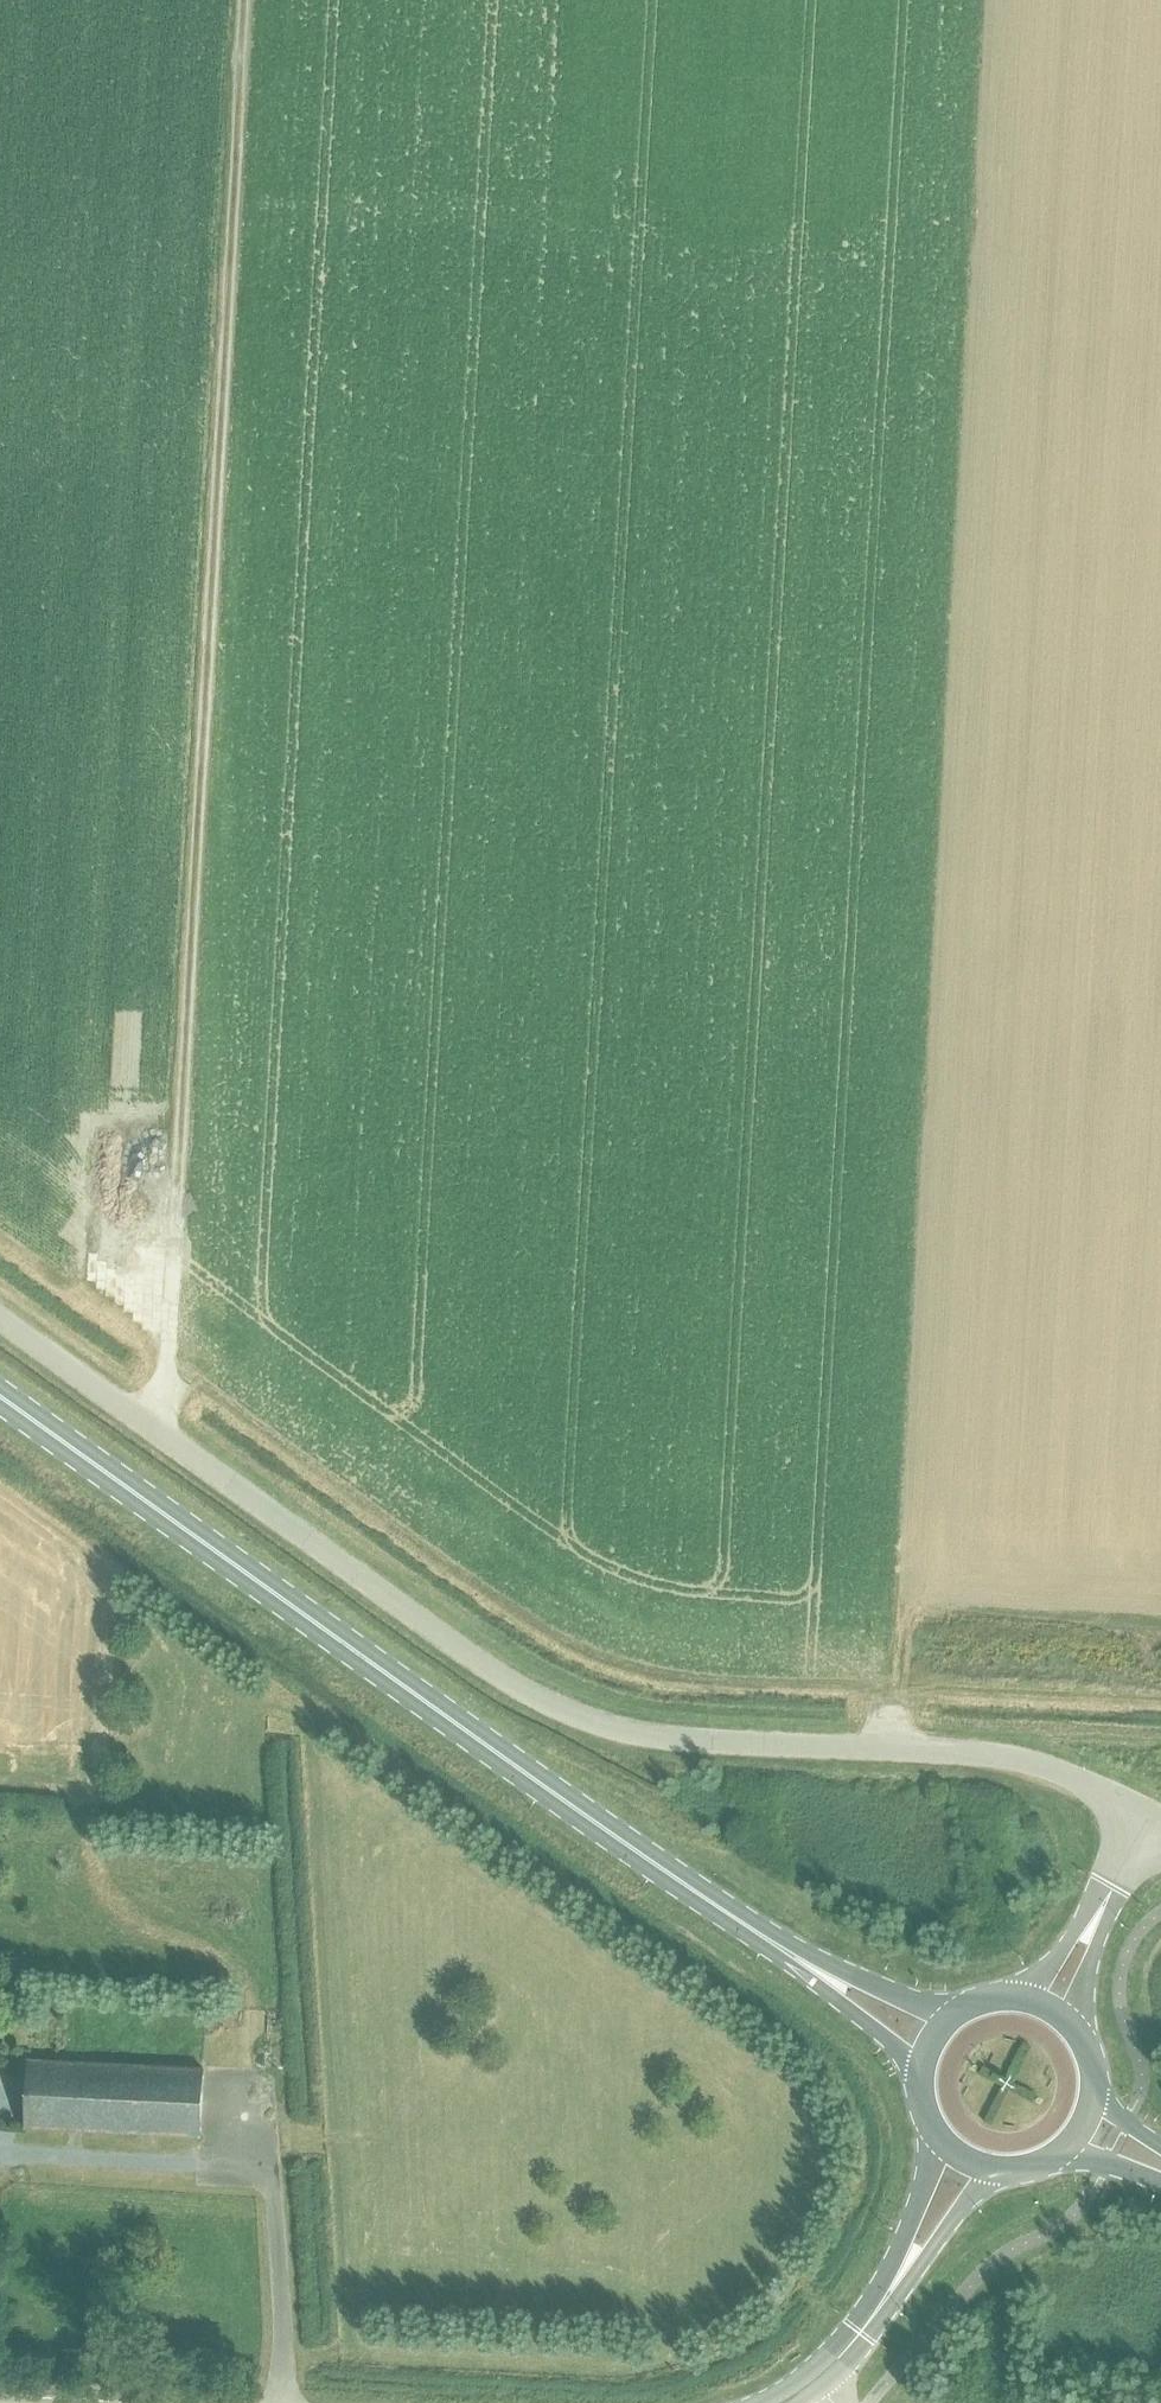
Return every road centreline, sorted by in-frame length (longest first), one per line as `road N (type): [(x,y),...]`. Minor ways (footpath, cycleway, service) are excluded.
road 1 (track): [(135,1419),(163,1380),(241,0)]
road 2 (tertiary): [(1151,1814),(1017,1758),(644,1734),(566,1709),(496,1672),(0,1323)]
road 3 (primary): [(784,1949),(0,1394)]
road 4 (primary): [(952,2012),(784,1949)]
road 5 (primary): [(784,1949),(920,2060)]
road 6 (secondary): [(895,2284),(993,2170)]
road 7 (secondary): [(942,2144),(895,2284)]
road 8 (tertiary): [(1069,2021),(1116,1883)]
road 9 (tertiary): [(1116,1883),(1033,1998)]
road 10 (secondary): [(818,2377),(895,2284)]

